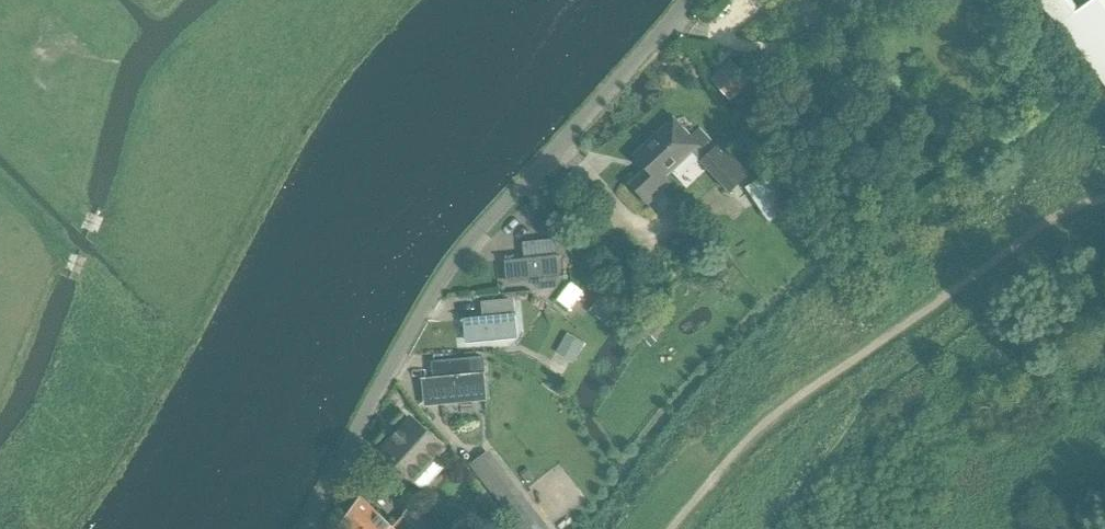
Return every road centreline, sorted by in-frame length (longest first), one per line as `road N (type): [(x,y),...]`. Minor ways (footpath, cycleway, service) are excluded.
road 1 (residential): [(307,528),(461,255),(687,0)]

